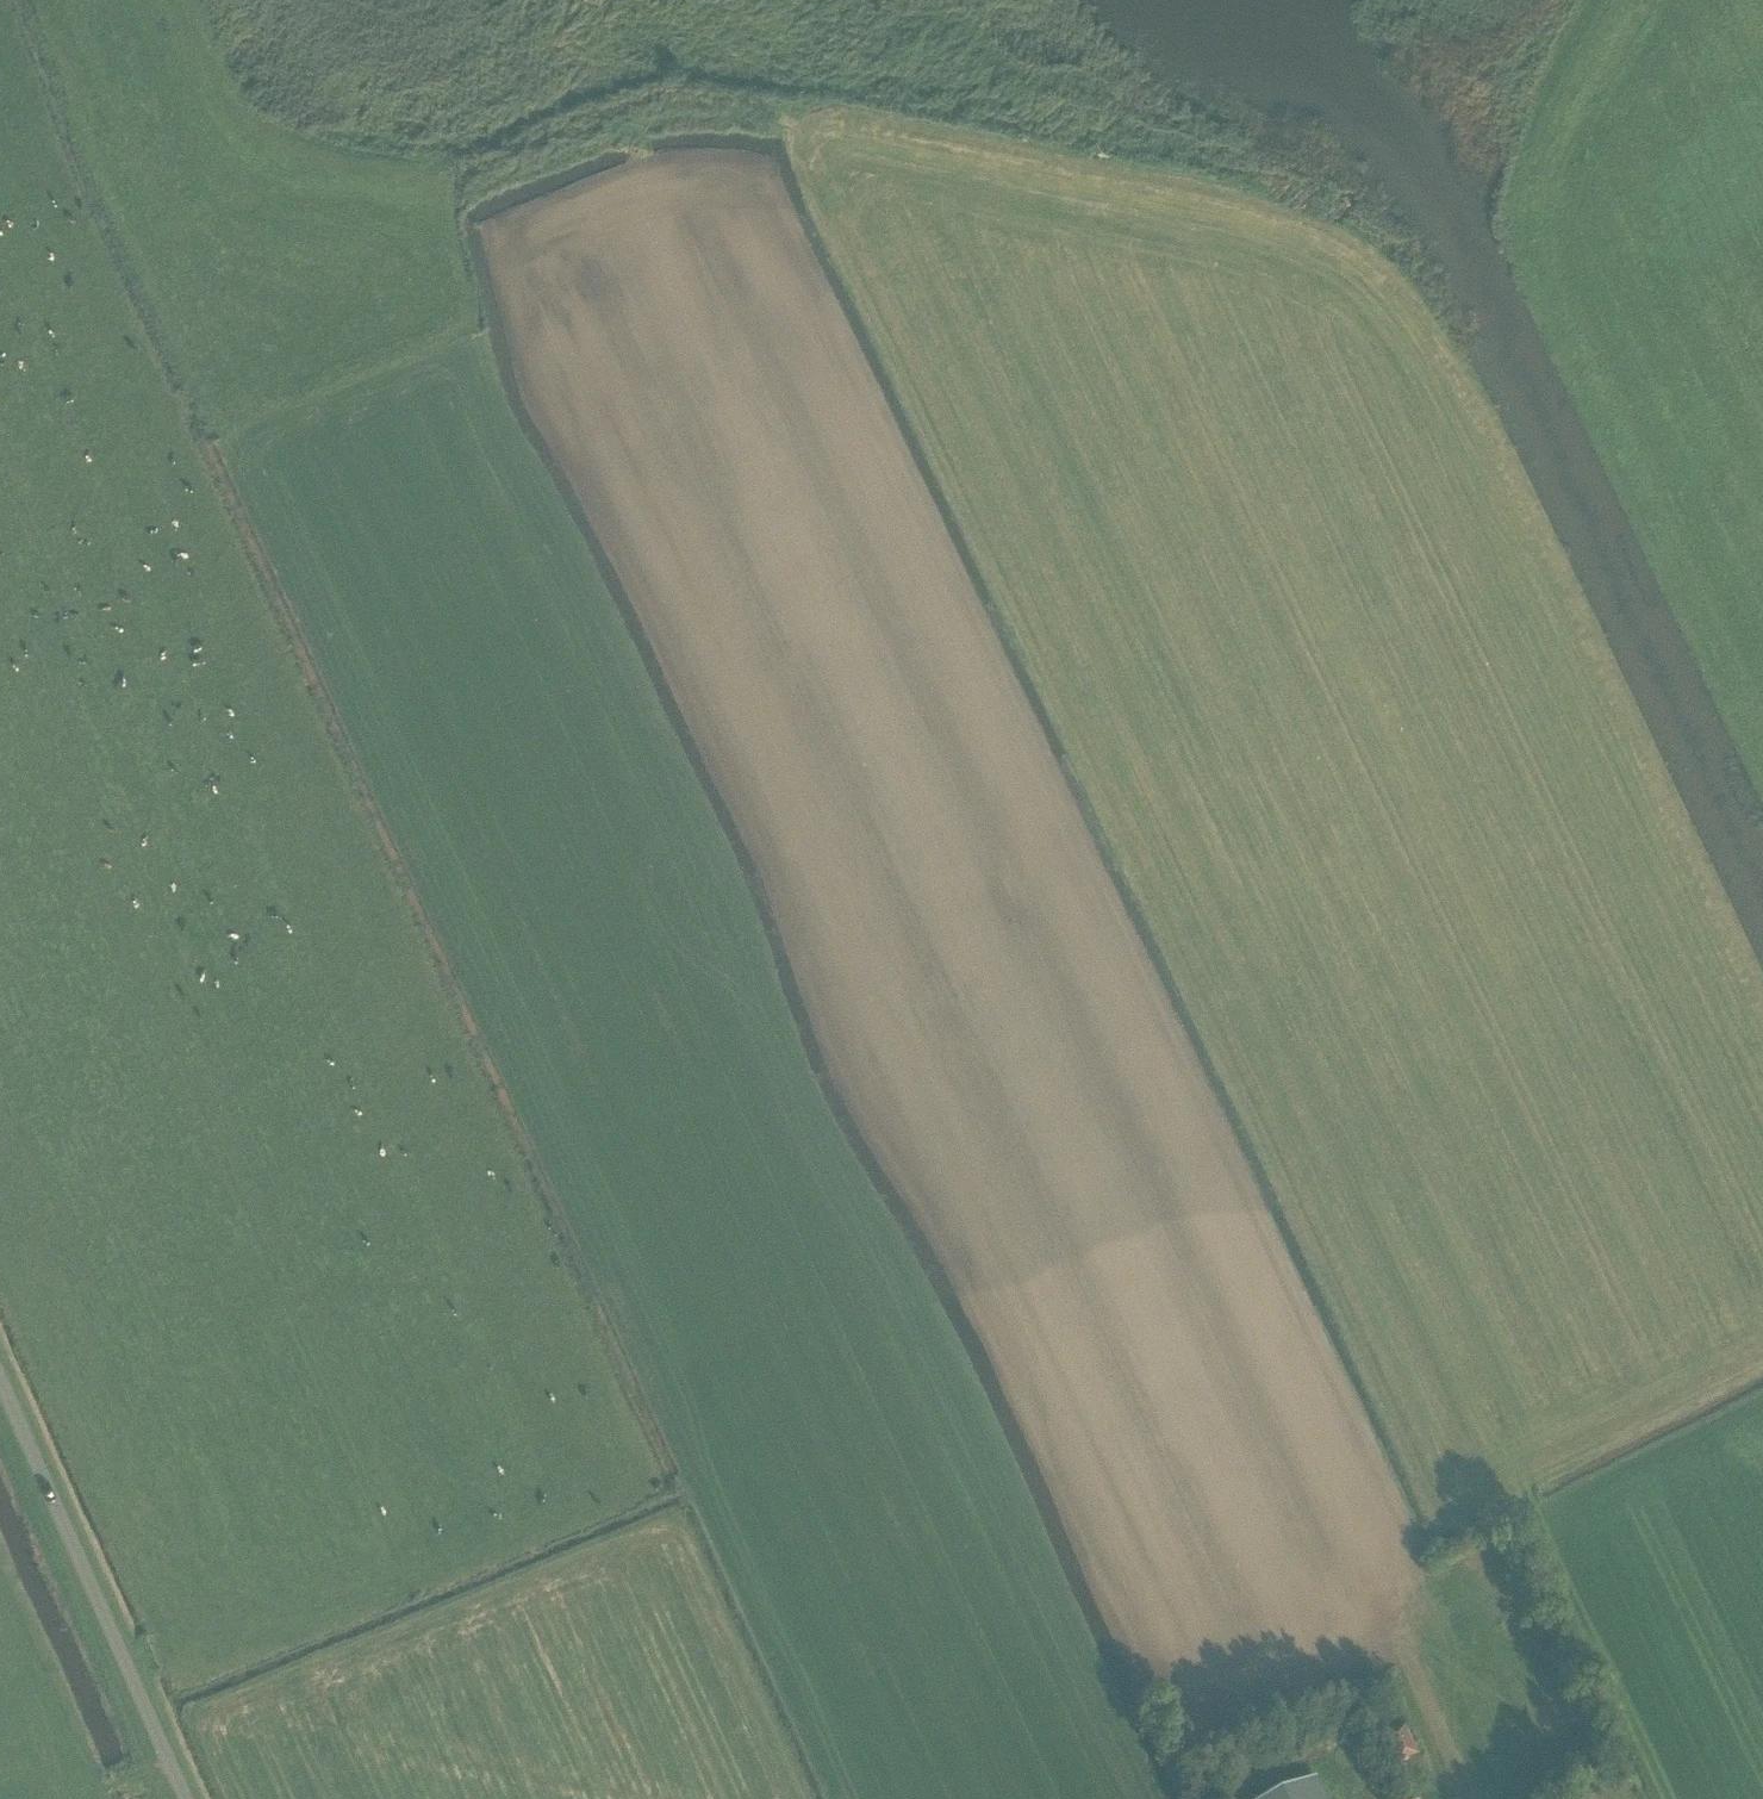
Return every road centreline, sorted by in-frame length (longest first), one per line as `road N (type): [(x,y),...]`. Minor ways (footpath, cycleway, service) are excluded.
road 1 (unclassified): [(186,1798),(0,1375)]
road 2 (track): [(1363,1568),(1464,1798)]

